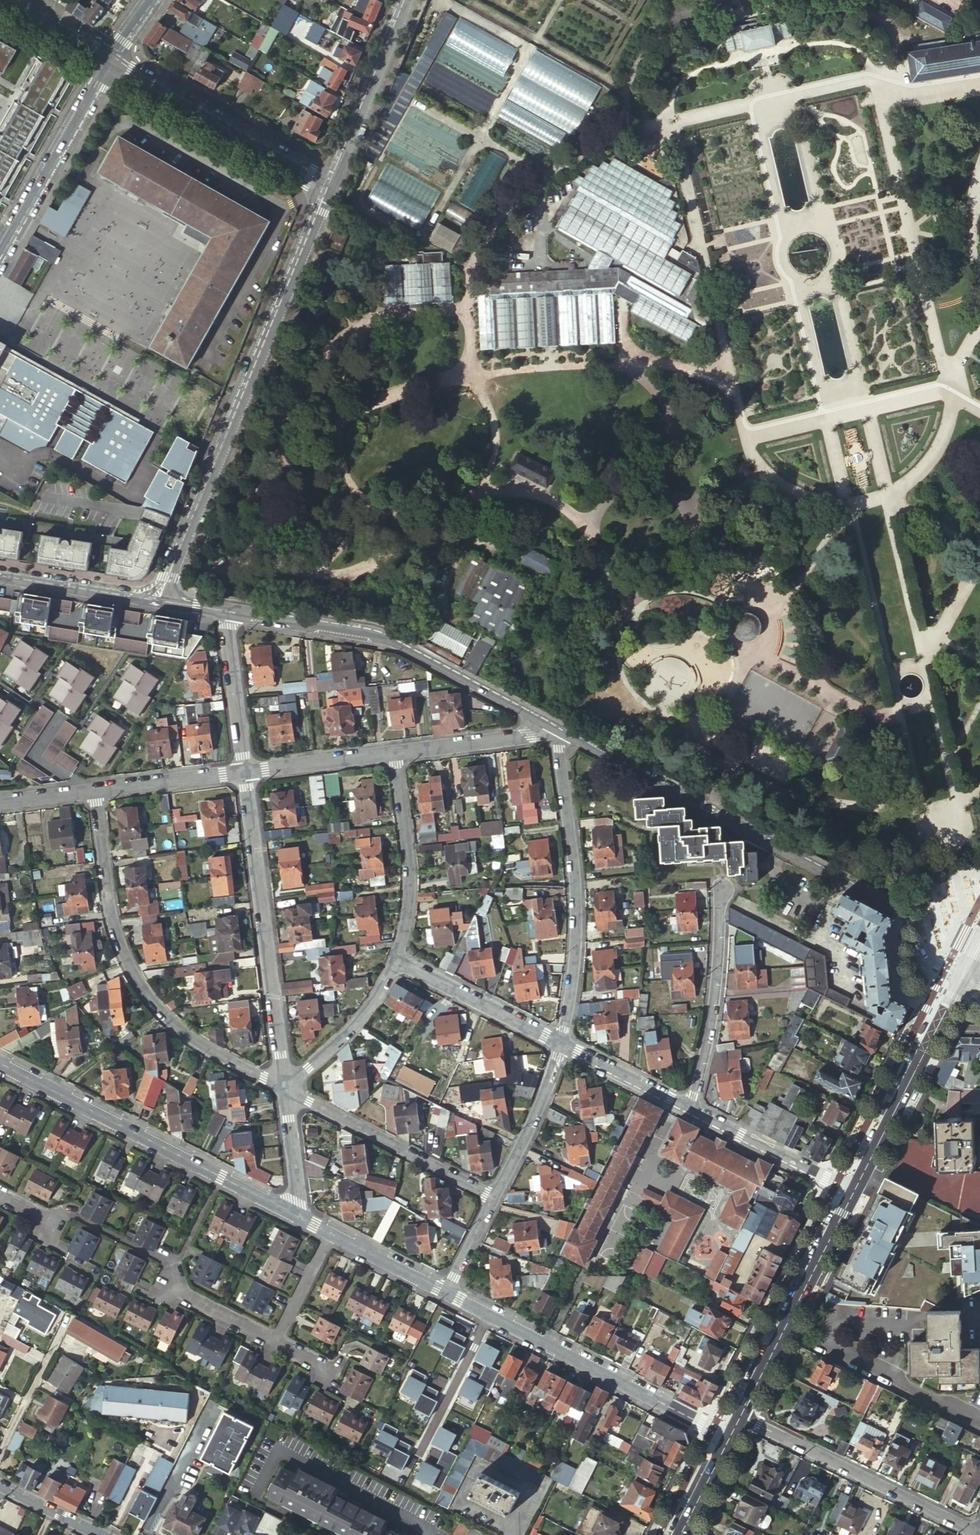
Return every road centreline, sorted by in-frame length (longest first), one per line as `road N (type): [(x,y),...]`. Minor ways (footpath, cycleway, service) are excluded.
road 1 (residential): [(558,731),(907,914),(918,921),(933,963),(962,977)]
road 2 (residential): [(160,600),(329,188)]
road 3 (residential): [(94,790),(113,923),(131,971),(182,1032),(286,1089)]
road 4 (residential): [(223,611),(390,641),(558,731)]
road 5 (residential): [(0,1064),(299,1217)]
road 6 (residential): [(244,771),(286,1089)]
road 7 (residential): [(446,1293),(730,1436)]
road 8 (residential): [(562,1043),(572,907),(558,731)]
road 9 (residential): [(740,1416),(979,1533)]
road 10 (secondary): [(855,1191),(740,1416)]
road 11 (residential): [(111,63),(329,188)]
road 12 (residential): [(286,1089),(494,1198)]
road 13 (tertiary): [(111,63),(0,257)]
road 14 (residential): [(689,1108),(709,1027),(723,890)]
road 15 (residential): [(394,751),(410,879),(396,960)]
road 16 (residential): [(329,188),(407,0)]
road 17 (residential): [(396,960),(562,1043)]
road 18 (residential): [(855,1191),(689,1108)]
road 19 (residential): [(396,960),(368,1008),(286,1089)]
road 20 (residential): [(494,1198),(562,1043)]
road 21 (secondary): [(888,1125),(962,977)]
road 22 (residential): [(394,751),(558,731)]
road 23 (residential): [(0,577),(160,600)]
road 24 (residential): [(223,611),(244,771)]
road 25 (residential): [(244,771),(394,751)]
road 26 (residential): [(94,790),(244,771)]
road 27 (residential): [(689,1108),(562,1043)]
road 28 (residential): [(330,1234),(446,1293)]
road 29 (residential): [(286,1089),(299,1217)]
road 30 (residential): [(0,0),(111,63)]
road 31 (residential): [(276,1341),(170,1285)]

